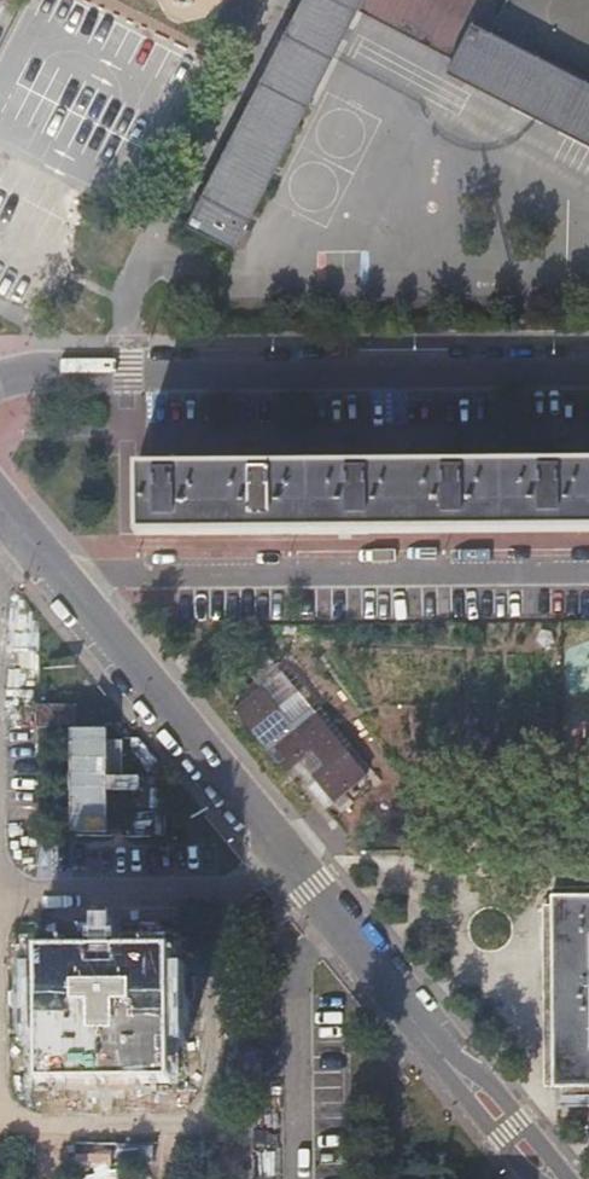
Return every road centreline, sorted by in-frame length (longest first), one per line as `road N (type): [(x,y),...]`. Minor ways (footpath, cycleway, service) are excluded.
road 1 (residential): [(65,577),(550,1178)]
road 2 (residential): [(0,381),(588,374)]
road 3 (residential): [(65,577),(588,573)]

